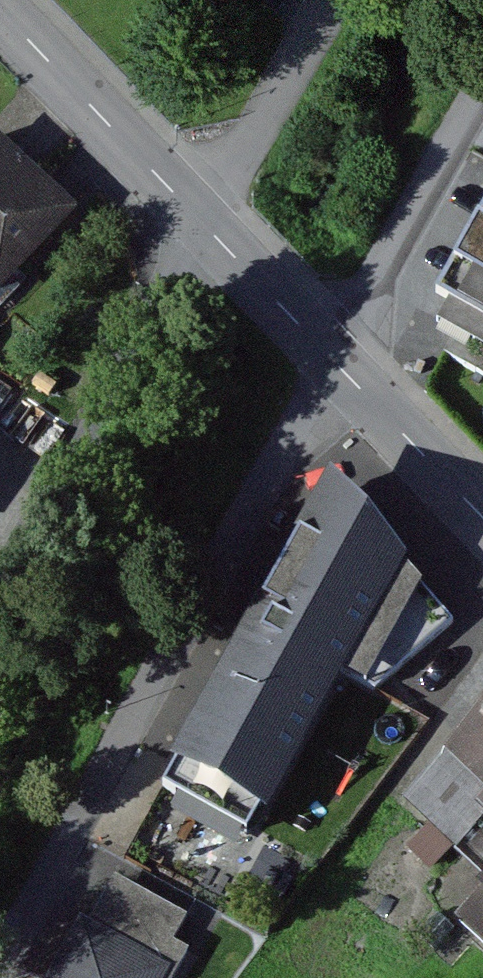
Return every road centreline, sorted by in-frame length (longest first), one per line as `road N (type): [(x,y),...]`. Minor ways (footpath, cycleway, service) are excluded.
road 1 (residential): [(337,361),(3,977)]
road 2 (residential): [(0,589),(204,221)]
road 3 (residential): [(482,102),(337,361)]
road 4 (residential): [(0,6),(204,221)]
road 5 (residential): [(204,221),(334,0)]
road 6 (residential): [(337,361),(482,516)]
road 7 (residential): [(204,221),(337,361)]

